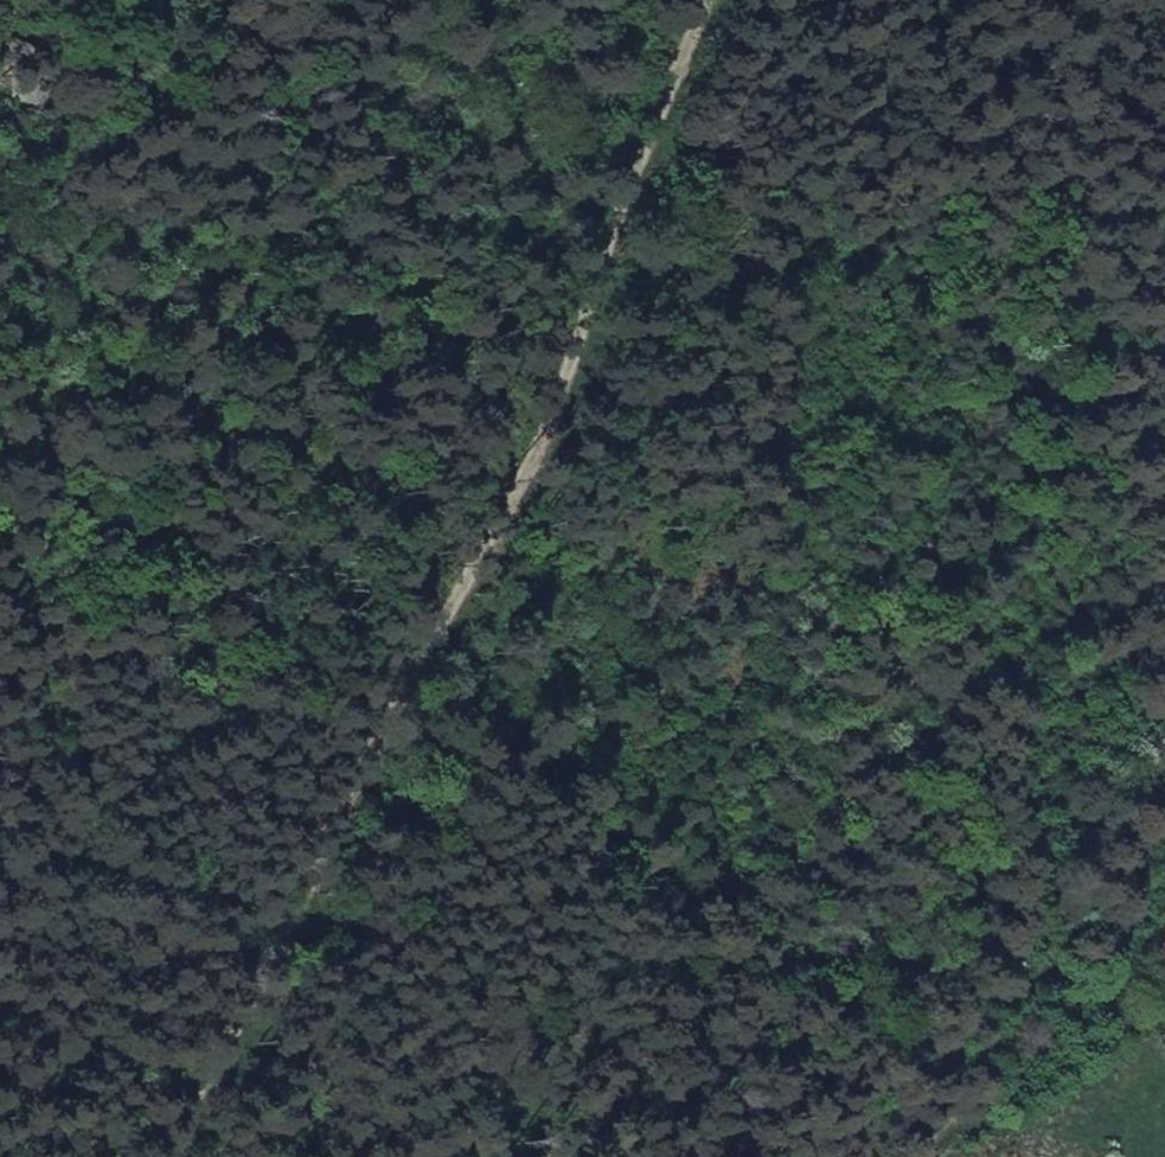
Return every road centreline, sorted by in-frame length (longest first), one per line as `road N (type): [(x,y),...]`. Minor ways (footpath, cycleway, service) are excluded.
road 1 (track): [(710,0),(631,206),(408,689),(220,1050),(151,1156)]
road 2 (track): [(1164,1002),(1042,1067),(912,1156)]

